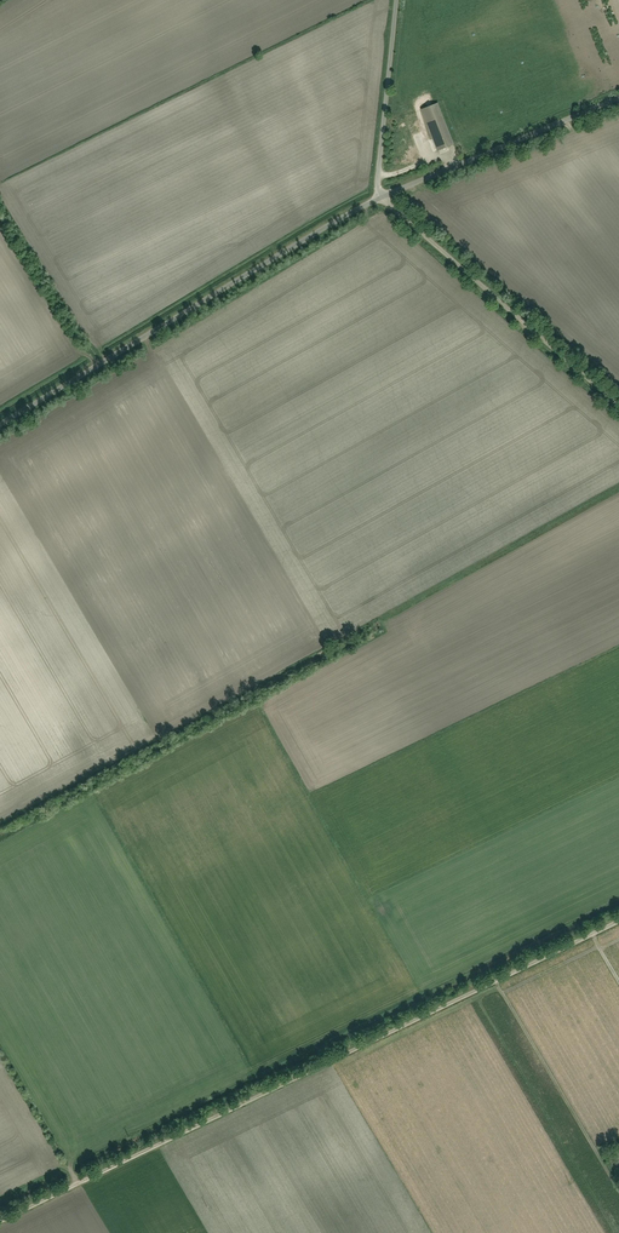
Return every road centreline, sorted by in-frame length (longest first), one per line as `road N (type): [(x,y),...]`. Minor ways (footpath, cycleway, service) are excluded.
road 1 (residential): [(0,1223),(618,923)]
road 2 (residential): [(0,427),(380,197)]
road 3 (residential): [(380,197),(618,407)]
road 4 (residential): [(380,197),(618,97)]
road 5 (residential): [(396,0),(380,197)]

